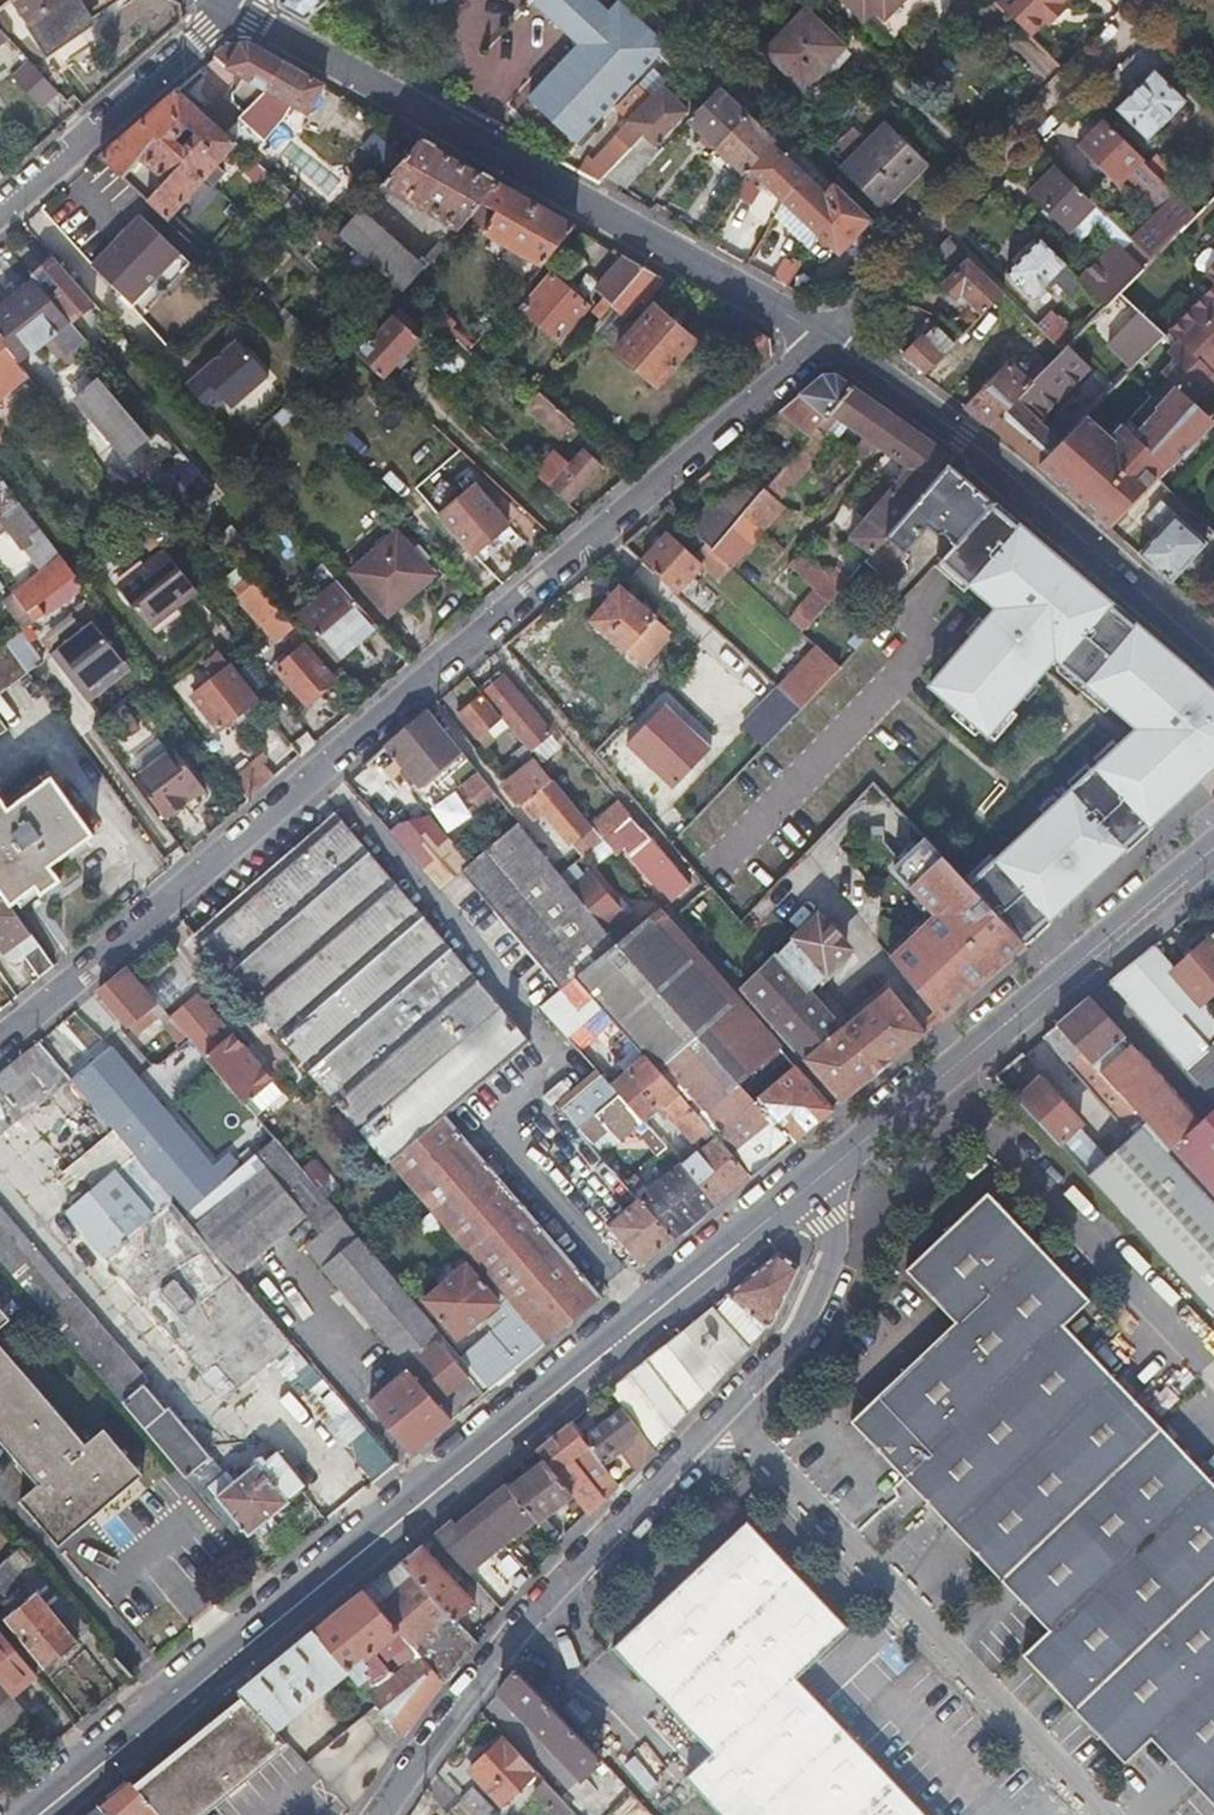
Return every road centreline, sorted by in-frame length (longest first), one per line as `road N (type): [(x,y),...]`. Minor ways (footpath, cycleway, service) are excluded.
road 1 (residential): [(0,1040),(828,337)]
road 2 (residential): [(380,1814),(505,1641),(789,1341),(858,1147)]
road 3 (tertiary): [(39,1814),(644,1321)]
road 4 (residential): [(828,337),(237,6)]
road 5 (residential): [(1213,659),(964,435),(828,337)]
road 6 (tertiary): [(858,1147),(1213,846)]
road 7 (residential): [(237,6),(0,213)]
road 8 (tertiary): [(644,1321),(858,1147)]
road 9 (unclassified): [(644,1321),(516,1161)]

